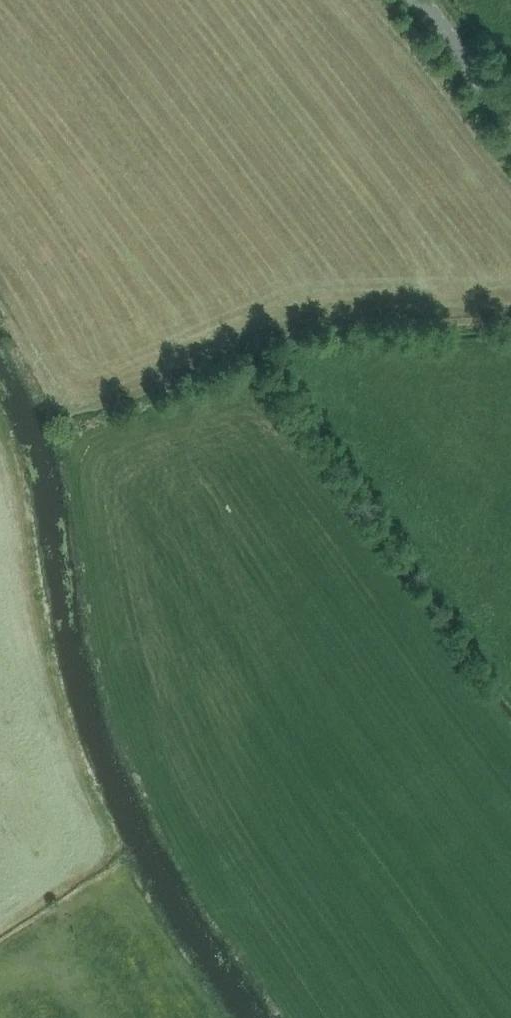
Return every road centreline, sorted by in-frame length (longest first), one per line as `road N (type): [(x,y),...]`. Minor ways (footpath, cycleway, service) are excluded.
road 1 (tertiary): [(510,119),(419,0)]

